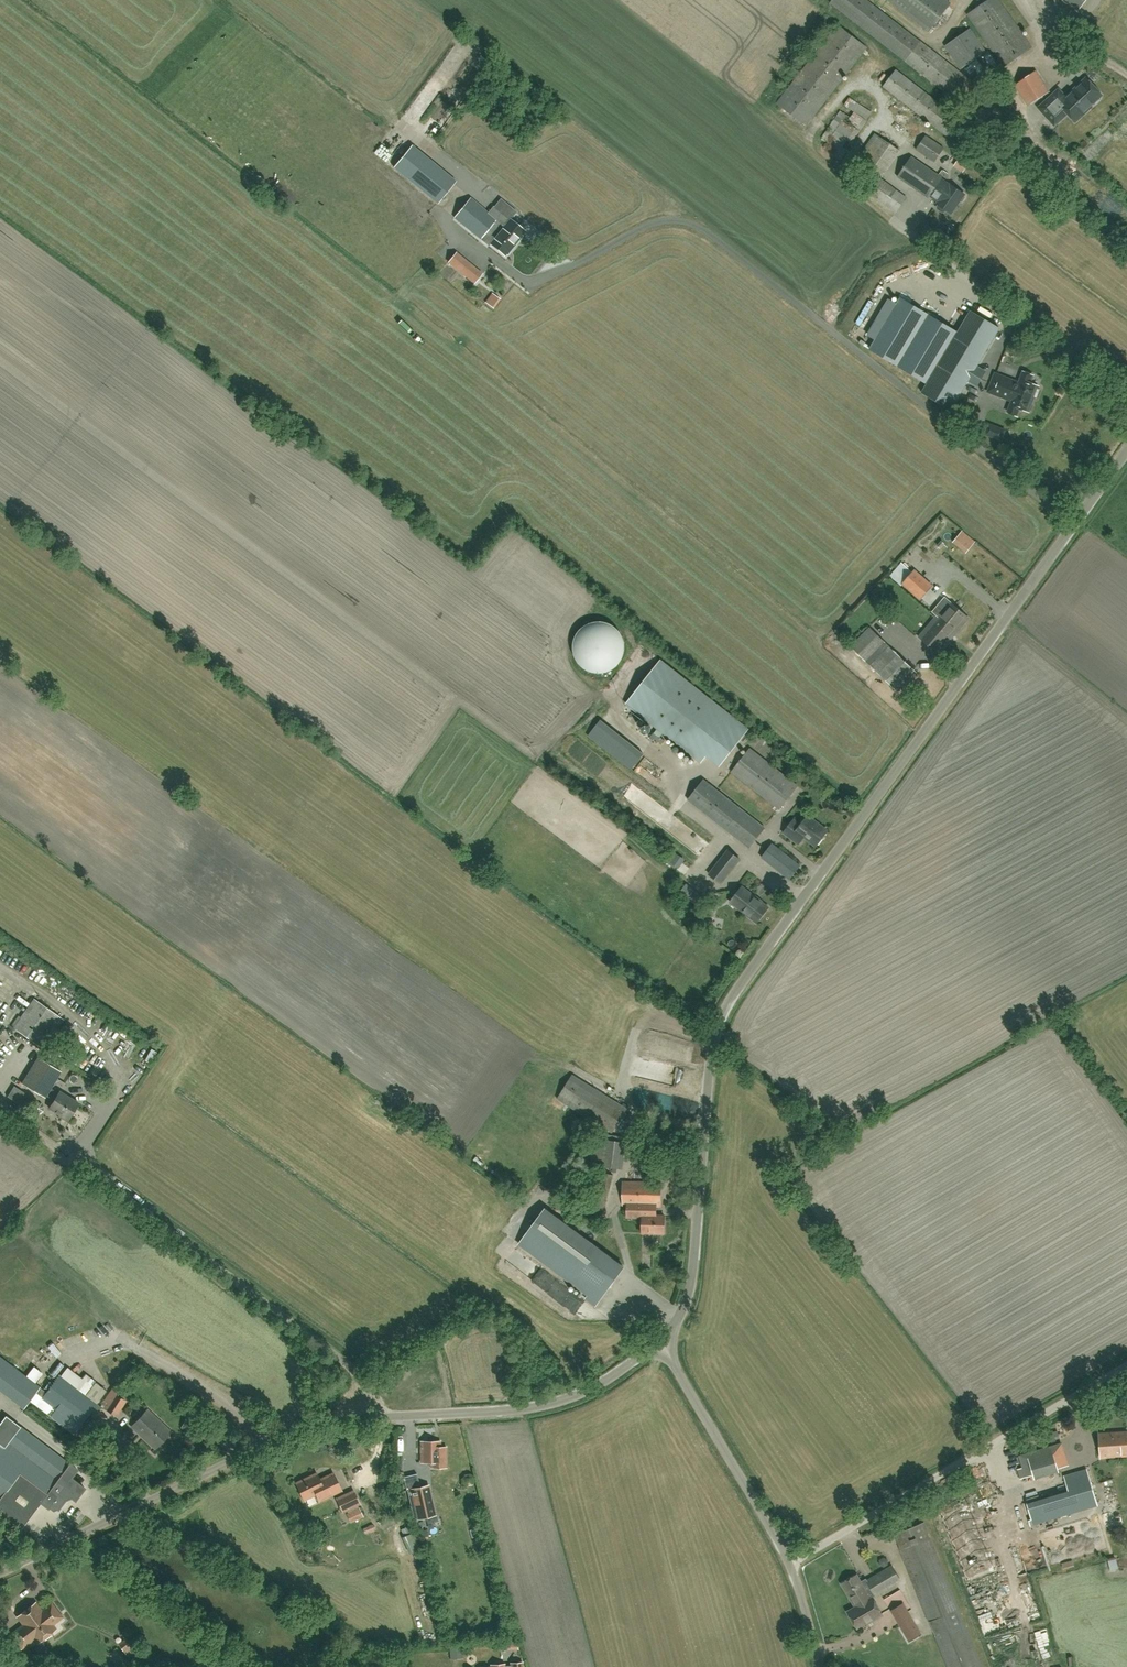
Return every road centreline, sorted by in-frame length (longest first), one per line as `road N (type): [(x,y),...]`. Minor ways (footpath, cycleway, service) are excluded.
road 1 (unclassified): [(673,1345),(693,1266),(713,1046),(744,979),(1126,451)]
road 2 (unclassified): [(0,1571),(303,1427),(541,1406),(673,1345)]
road 3 (unclassified): [(789,1564),(1126,1365)]
road 4 (unclassified): [(789,1564),(679,1371),(673,1345)]

